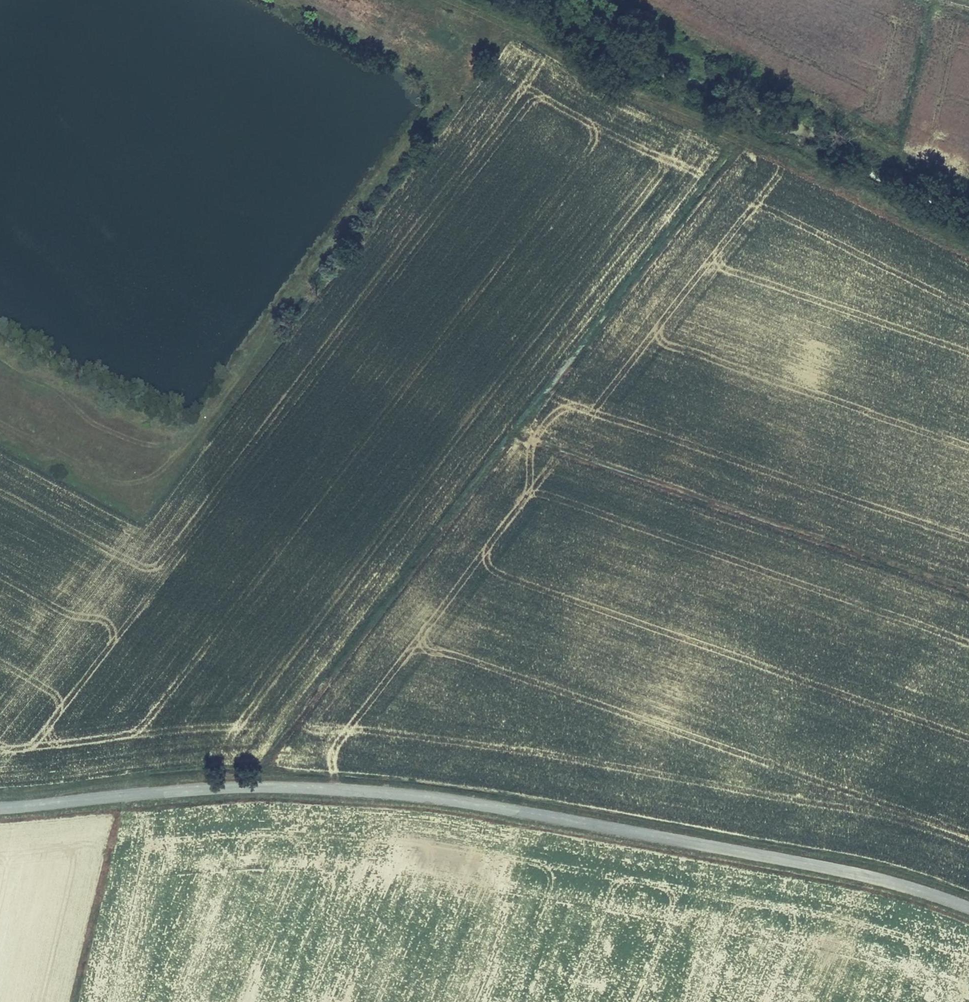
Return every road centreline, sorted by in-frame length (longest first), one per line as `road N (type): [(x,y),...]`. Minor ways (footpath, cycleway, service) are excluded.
road 1 (unclassified): [(0,809),(203,789),(406,796),(844,873),(968,909)]

